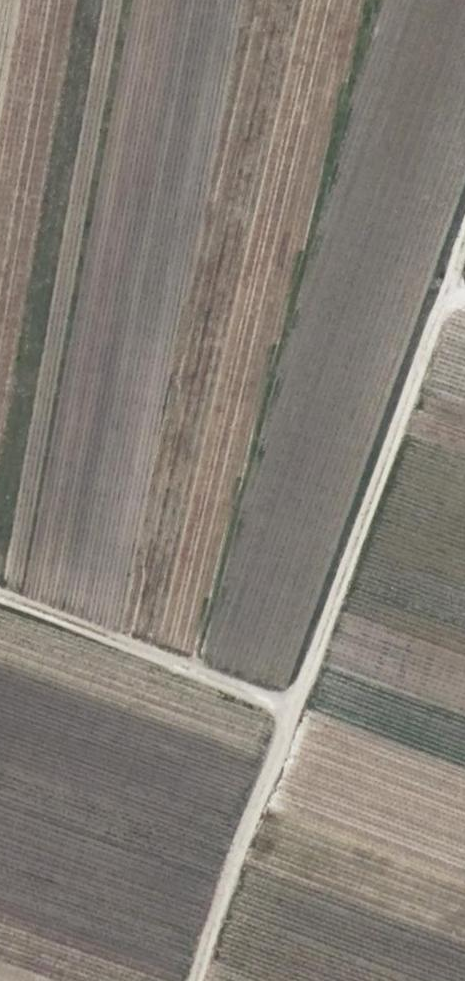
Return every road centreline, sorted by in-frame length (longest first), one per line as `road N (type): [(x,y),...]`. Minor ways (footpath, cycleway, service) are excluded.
road 1 (track): [(190,980),(464,227)]
road 2 (track): [(0,593),(289,712)]

